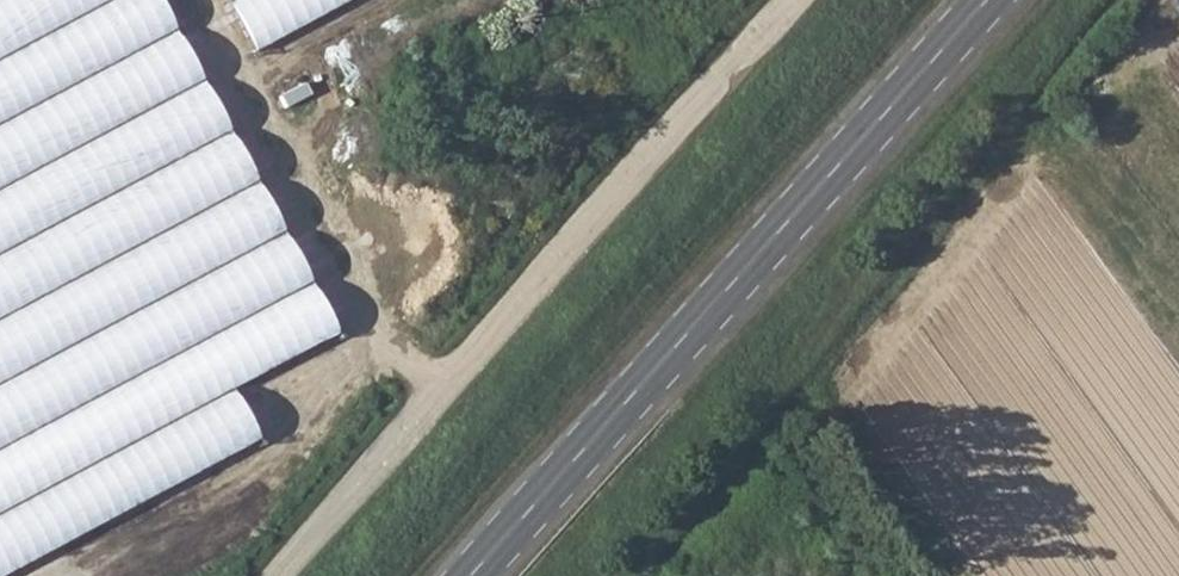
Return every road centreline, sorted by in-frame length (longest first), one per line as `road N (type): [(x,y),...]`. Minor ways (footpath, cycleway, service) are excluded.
road 1 (unclassified): [(272,575),(785,0)]
road 2 (secondary): [(471,575),(981,0)]

